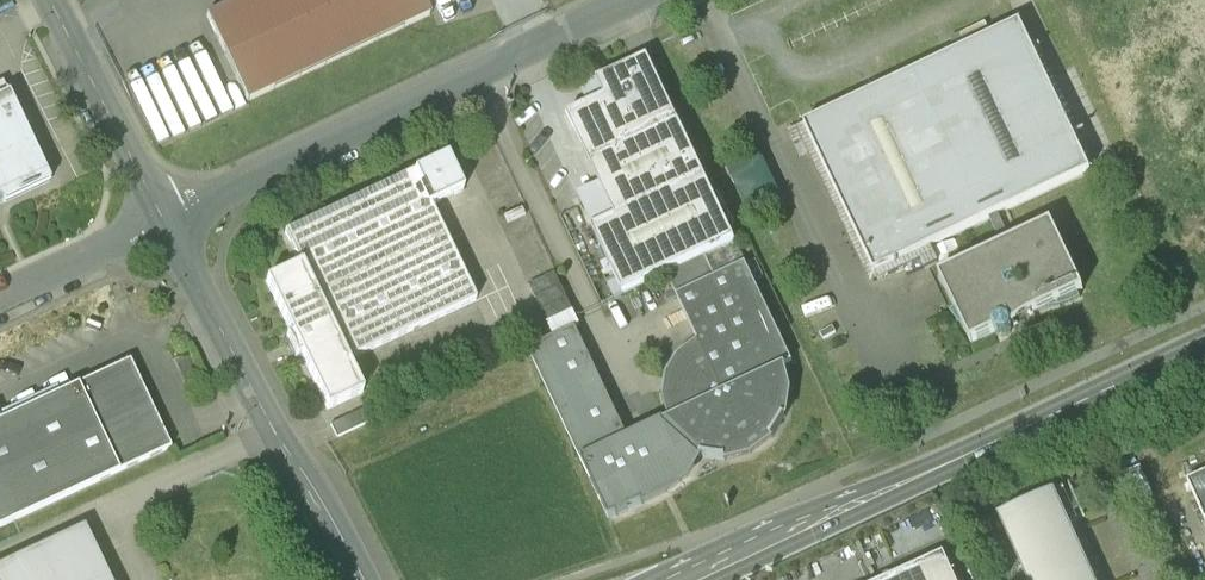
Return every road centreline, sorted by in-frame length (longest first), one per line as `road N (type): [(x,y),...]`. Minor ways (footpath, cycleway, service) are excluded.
road 1 (tertiary): [(1204,343),(689,579)]
road 2 (unclassified): [(165,222),(633,0)]
road 3 (unclassified): [(165,222),(362,579)]
road 4 (unclassified): [(53,0),(165,222)]
road 5 (unclassified): [(0,299),(165,222)]

